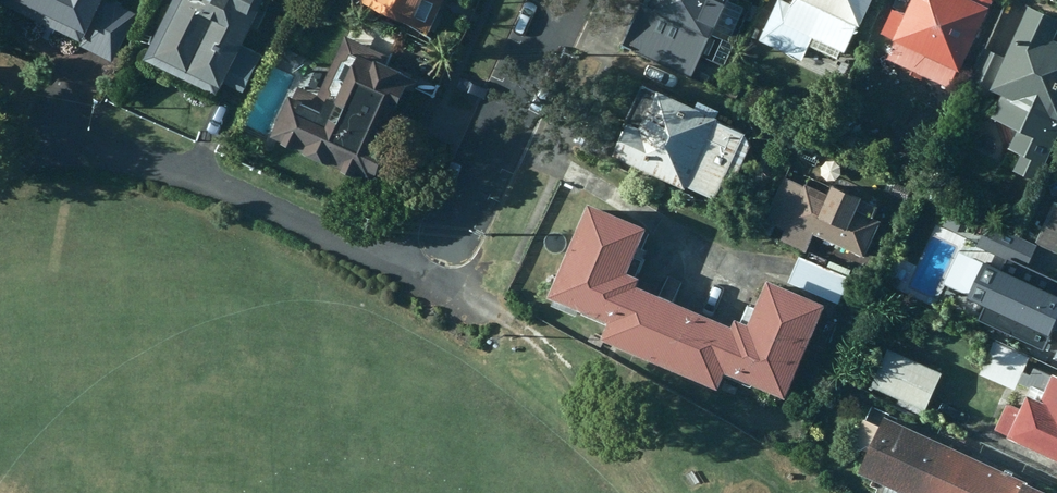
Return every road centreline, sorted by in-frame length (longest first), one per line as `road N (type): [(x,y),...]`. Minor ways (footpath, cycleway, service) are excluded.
road 1 (residential): [(560,0),(453,235)]

